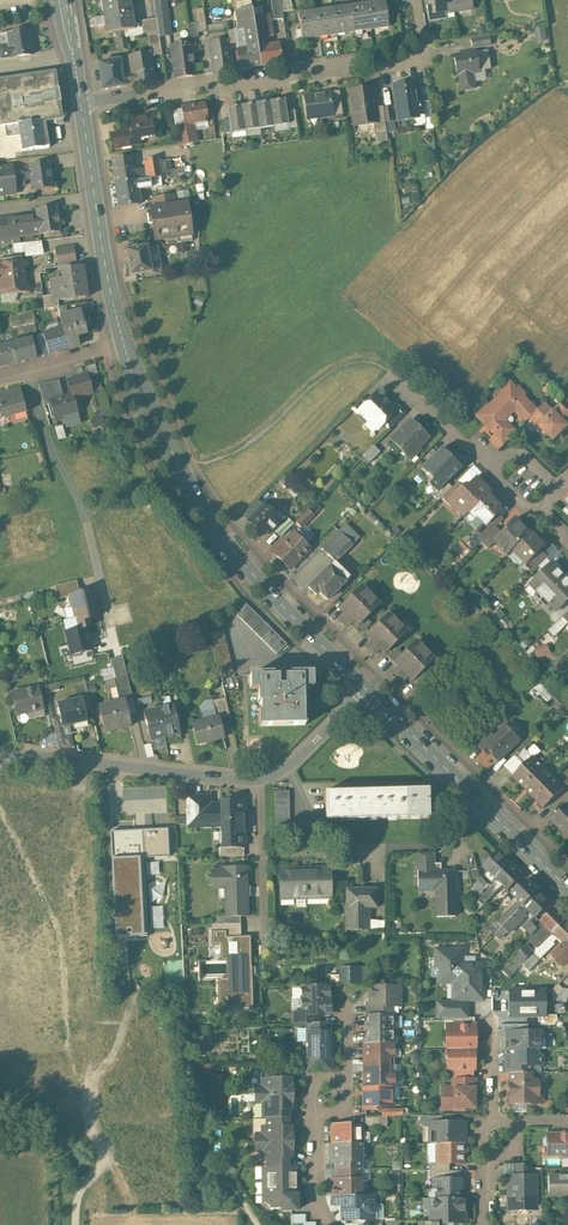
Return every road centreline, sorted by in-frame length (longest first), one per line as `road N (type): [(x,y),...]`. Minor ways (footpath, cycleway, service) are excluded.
road 1 (primary): [(124,339),(183,472),(221,535),(362,694)]
road 2 (residential): [(409,0),(417,57),(80,105)]
road 3 (residential): [(0,755),(252,778),(290,763),(362,694)]
road 4 (primary): [(362,694),(567,886)]
road 5 (primary): [(80,105),(124,339)]
road 6 (residential): [(486,468),(392,375)]
road 7 (residential): [(0,374),(124,339)]

